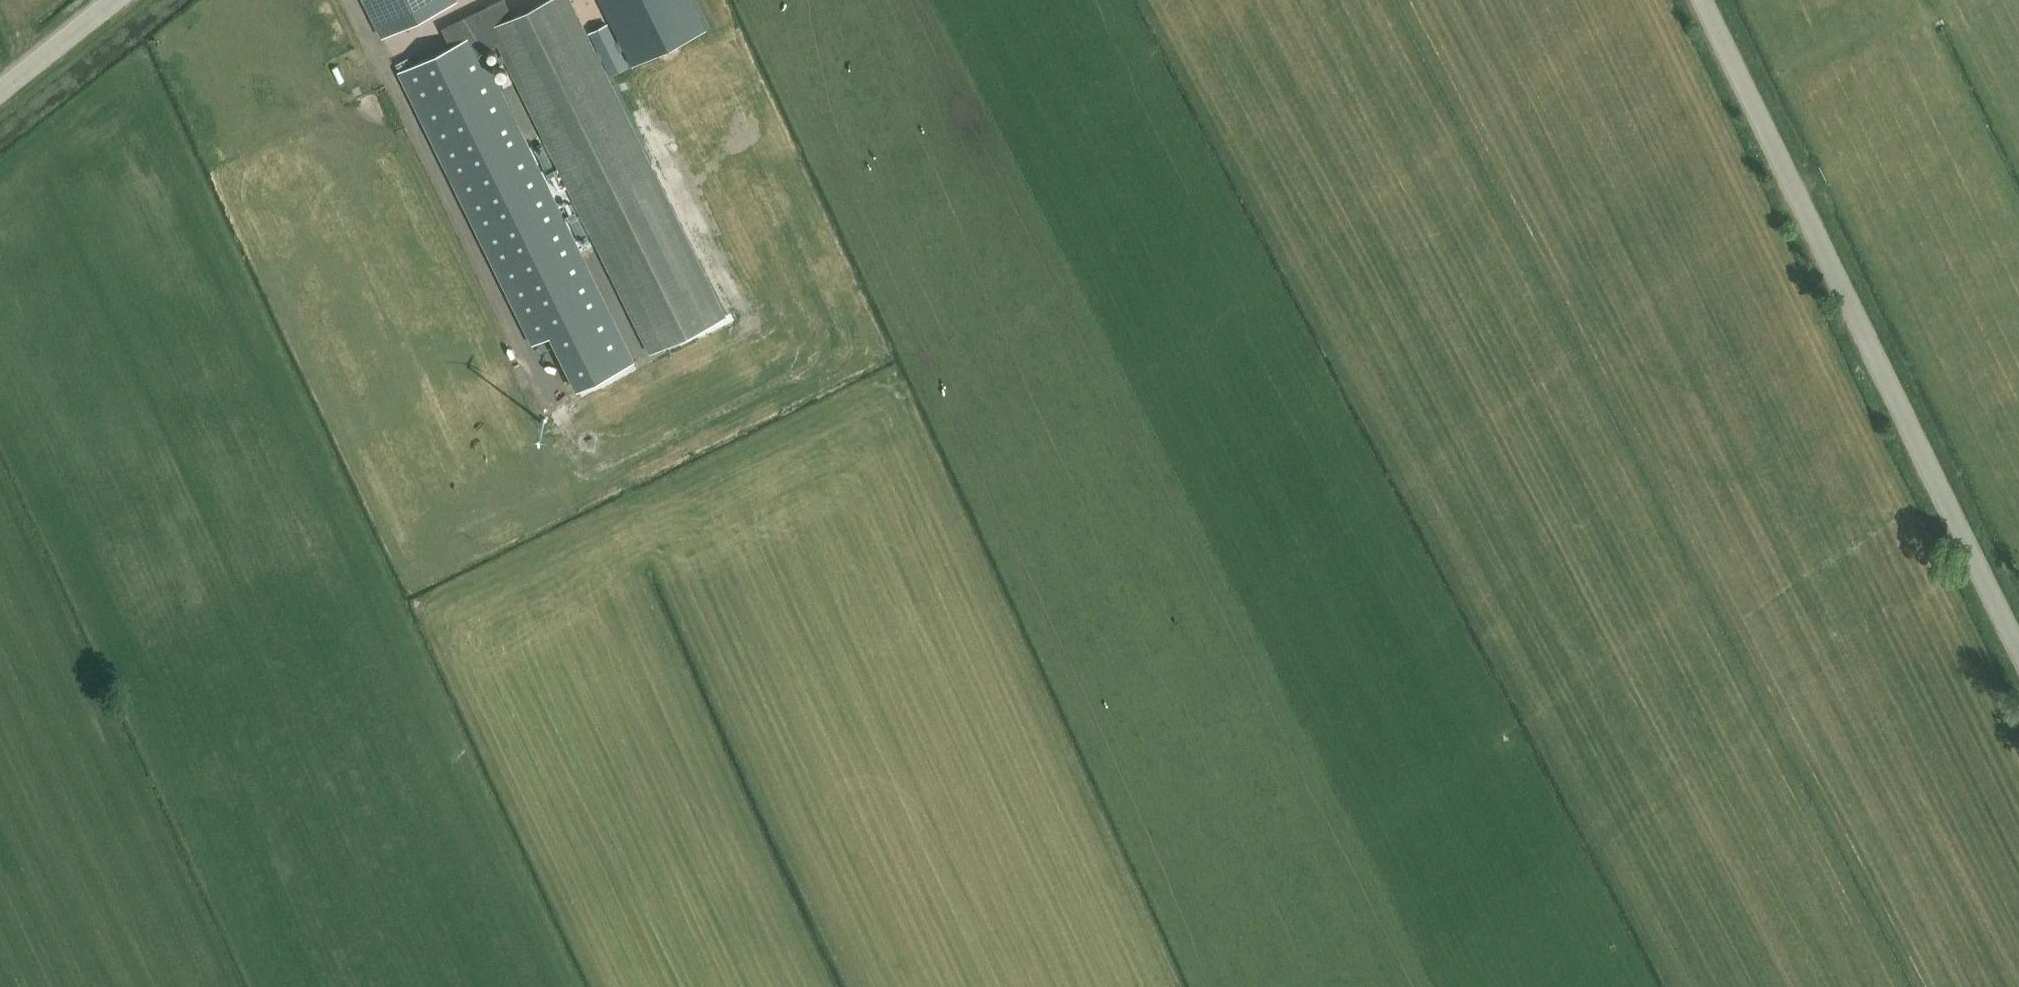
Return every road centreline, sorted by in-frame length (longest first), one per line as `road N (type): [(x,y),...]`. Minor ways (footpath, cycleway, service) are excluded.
road 1 (unclassified): [(2018,642),(1704,0)]
road 2 (unclassified): [(0,92),(117,0)]

